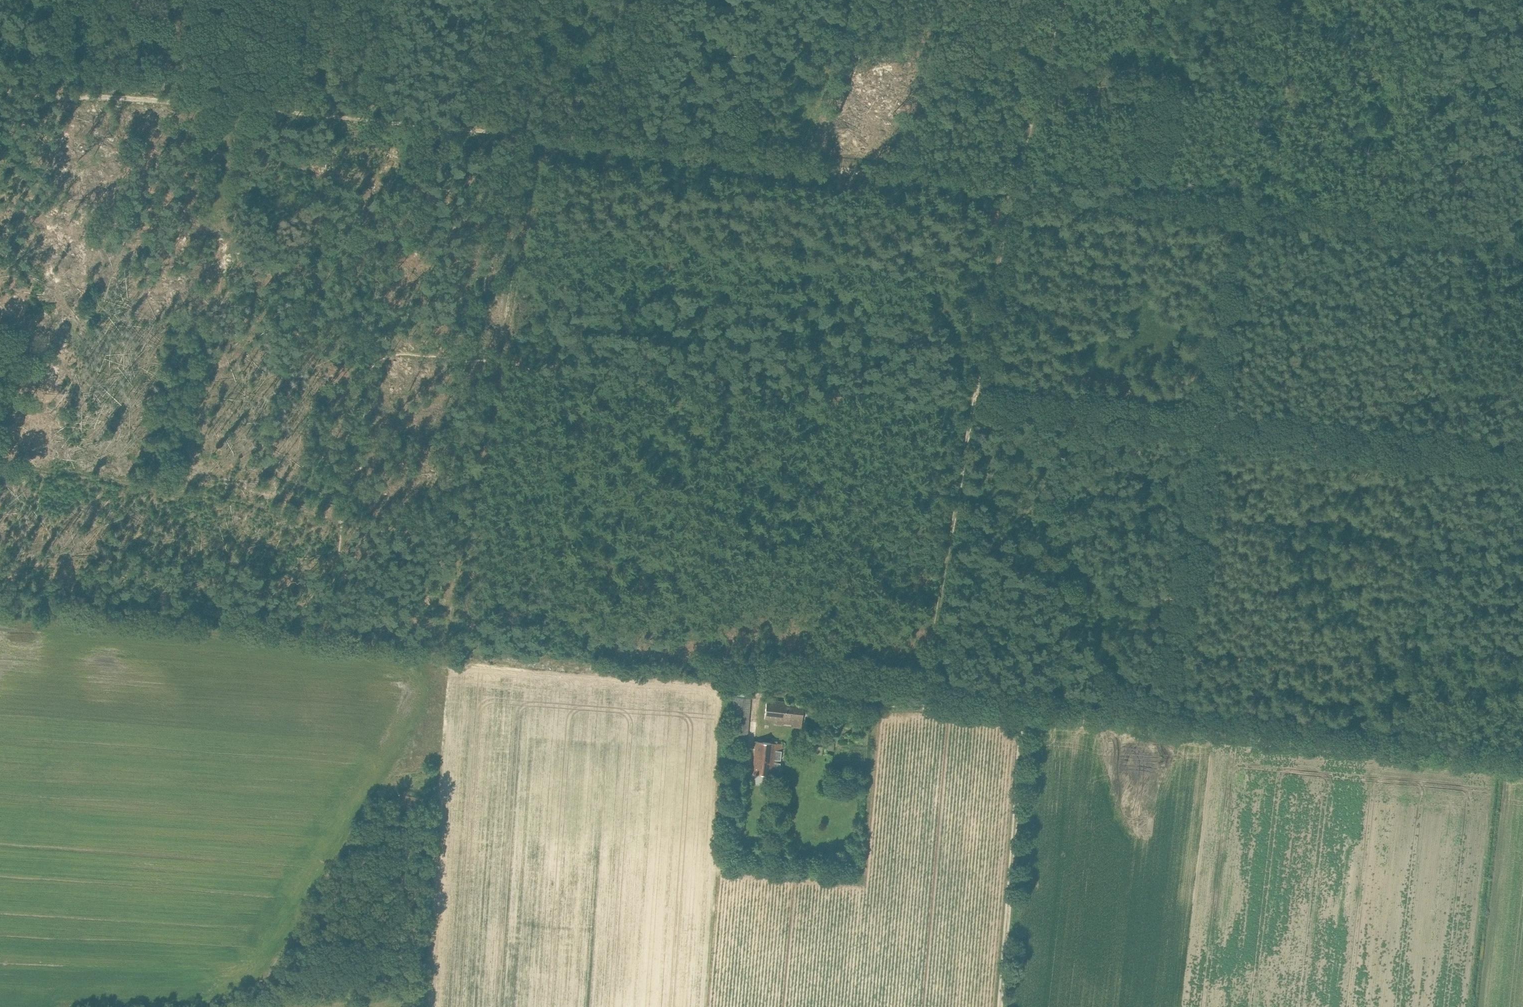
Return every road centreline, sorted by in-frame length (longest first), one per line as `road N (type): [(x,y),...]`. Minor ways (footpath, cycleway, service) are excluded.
road 1 (track): [(998,1006),(1021,726),(859,706)]

